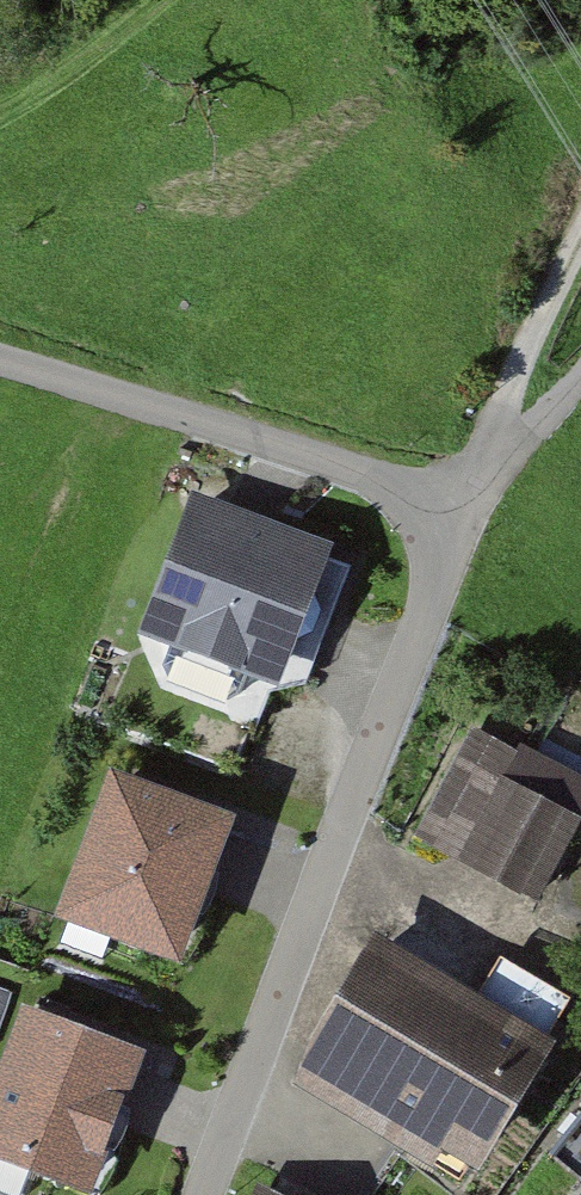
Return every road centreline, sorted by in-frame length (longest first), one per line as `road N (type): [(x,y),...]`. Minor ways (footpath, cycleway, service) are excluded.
road 1 (residential): [(206,1194),(459,512)]
road 2 (track): [(0,360),(459,512)]
road 3 (track): [(459,512),(580,252)]
road 4 (track): [(580,374),(459,512)]

